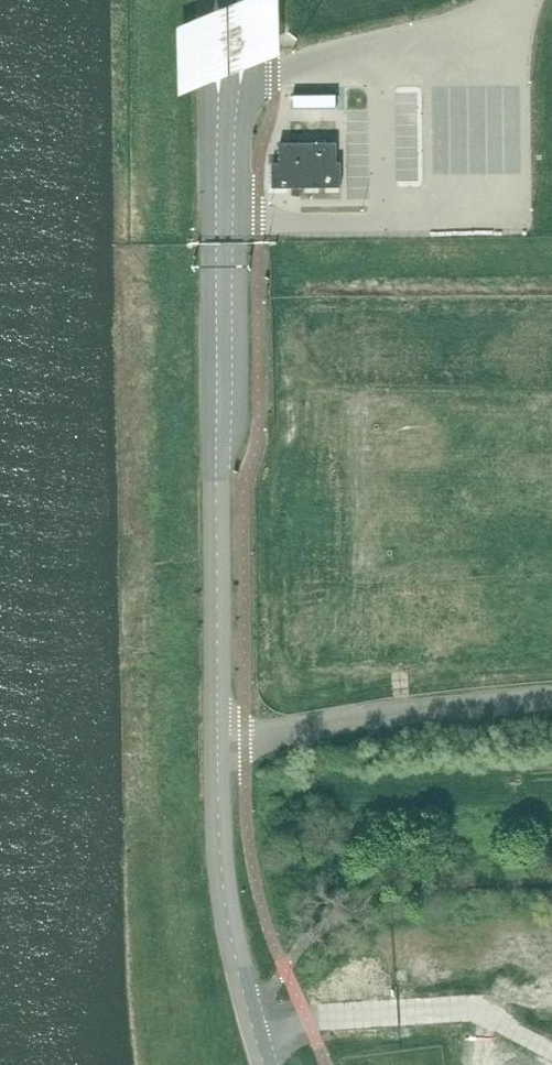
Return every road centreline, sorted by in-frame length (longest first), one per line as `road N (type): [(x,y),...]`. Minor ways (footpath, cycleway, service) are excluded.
road 1 (unclassified): [(218,736),(225,242)]
road 2 (unclassified): [(218,736),(551,695)]
road 3 (unclassified): [(265,1064),(229,932),(218,736)]
road 4 (track): [(551,250),(400,255)]
road 5 (unclassified): [(227,99),(225,242)]

